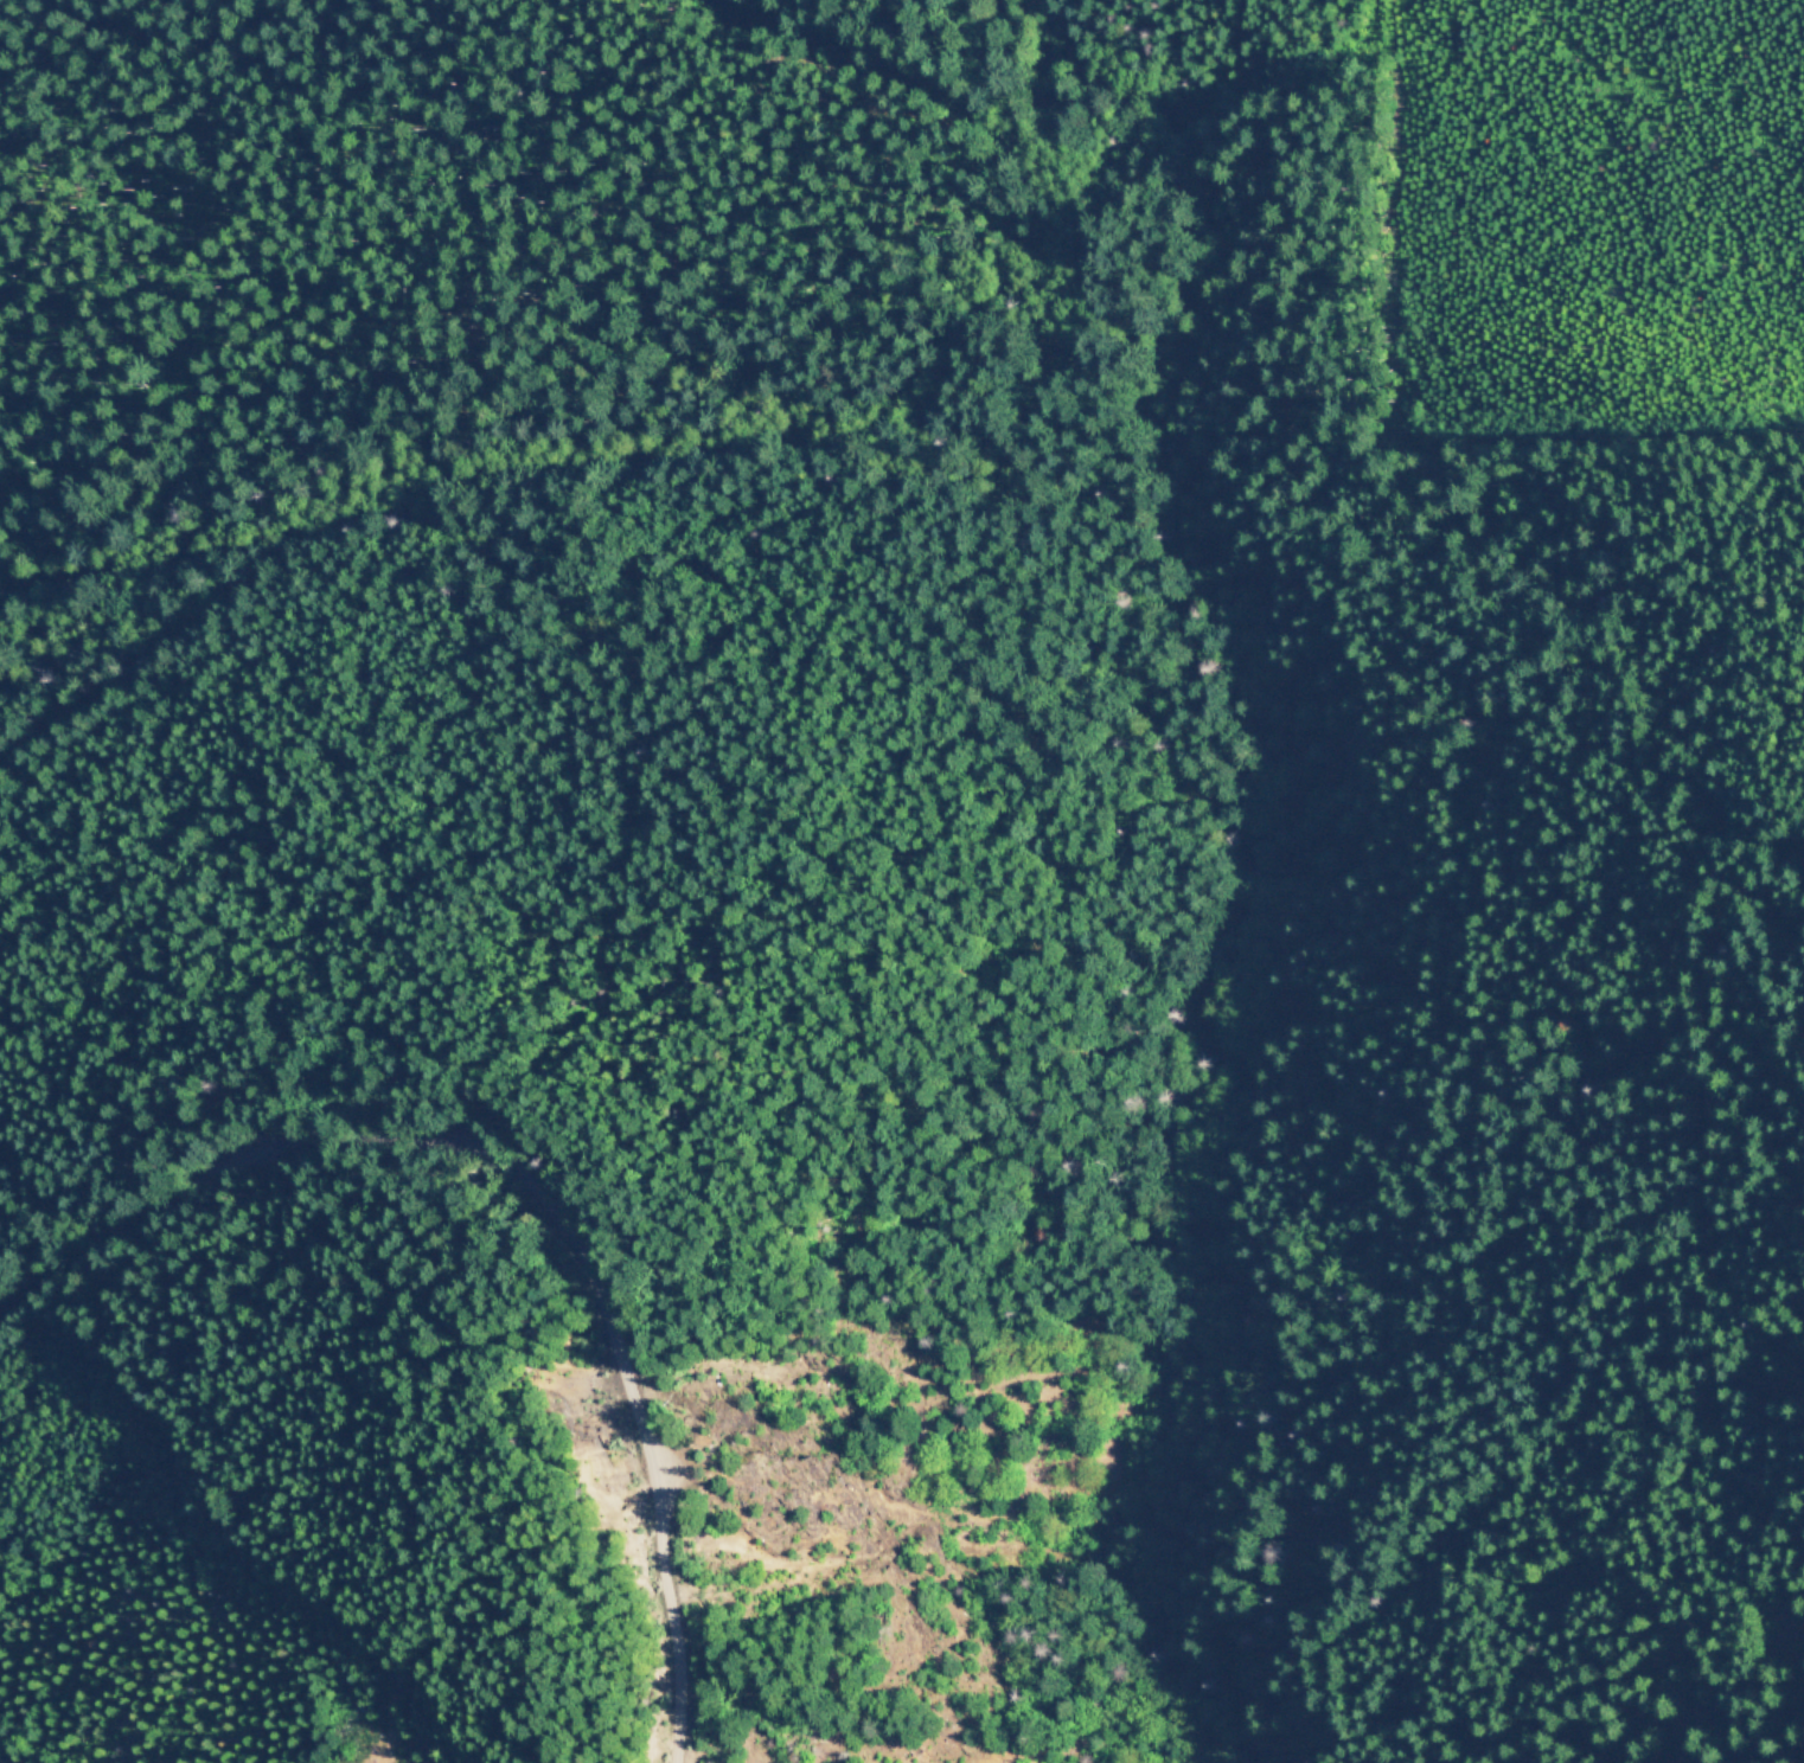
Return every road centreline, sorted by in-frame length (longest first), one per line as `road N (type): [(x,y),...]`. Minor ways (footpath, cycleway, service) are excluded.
road 1 (residential): [(0,1207),(213,1115),(426,1122),(511,1193),(581,1364),(558,1762)]

